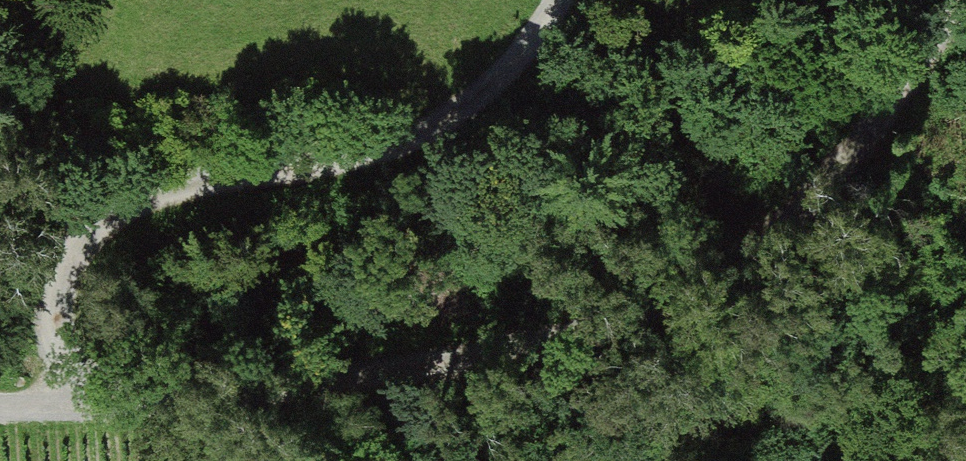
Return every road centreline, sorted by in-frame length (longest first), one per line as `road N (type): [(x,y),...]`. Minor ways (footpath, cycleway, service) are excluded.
road 1 (track): [(944,0),(796,198),(619,322),(438,373),(81,407),(0,401)]
road 2 (track): [(554,0),(450,122),(362,153),(145,196),(98,220),(62,271),(55,340),(81,407)]

